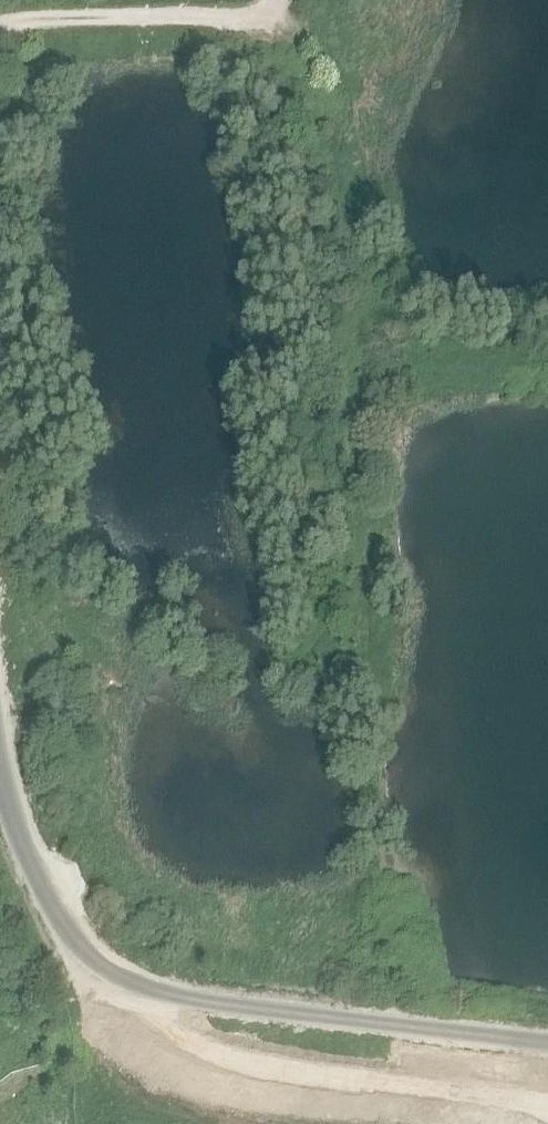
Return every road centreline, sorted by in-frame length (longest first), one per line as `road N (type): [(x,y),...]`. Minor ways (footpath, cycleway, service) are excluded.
road 1 (track): [(0,752),(48,896),(84,948),(125,978),(187,997),(547,1041)]
road 2 (track): [(0,24),(243,16),(275,0)]

